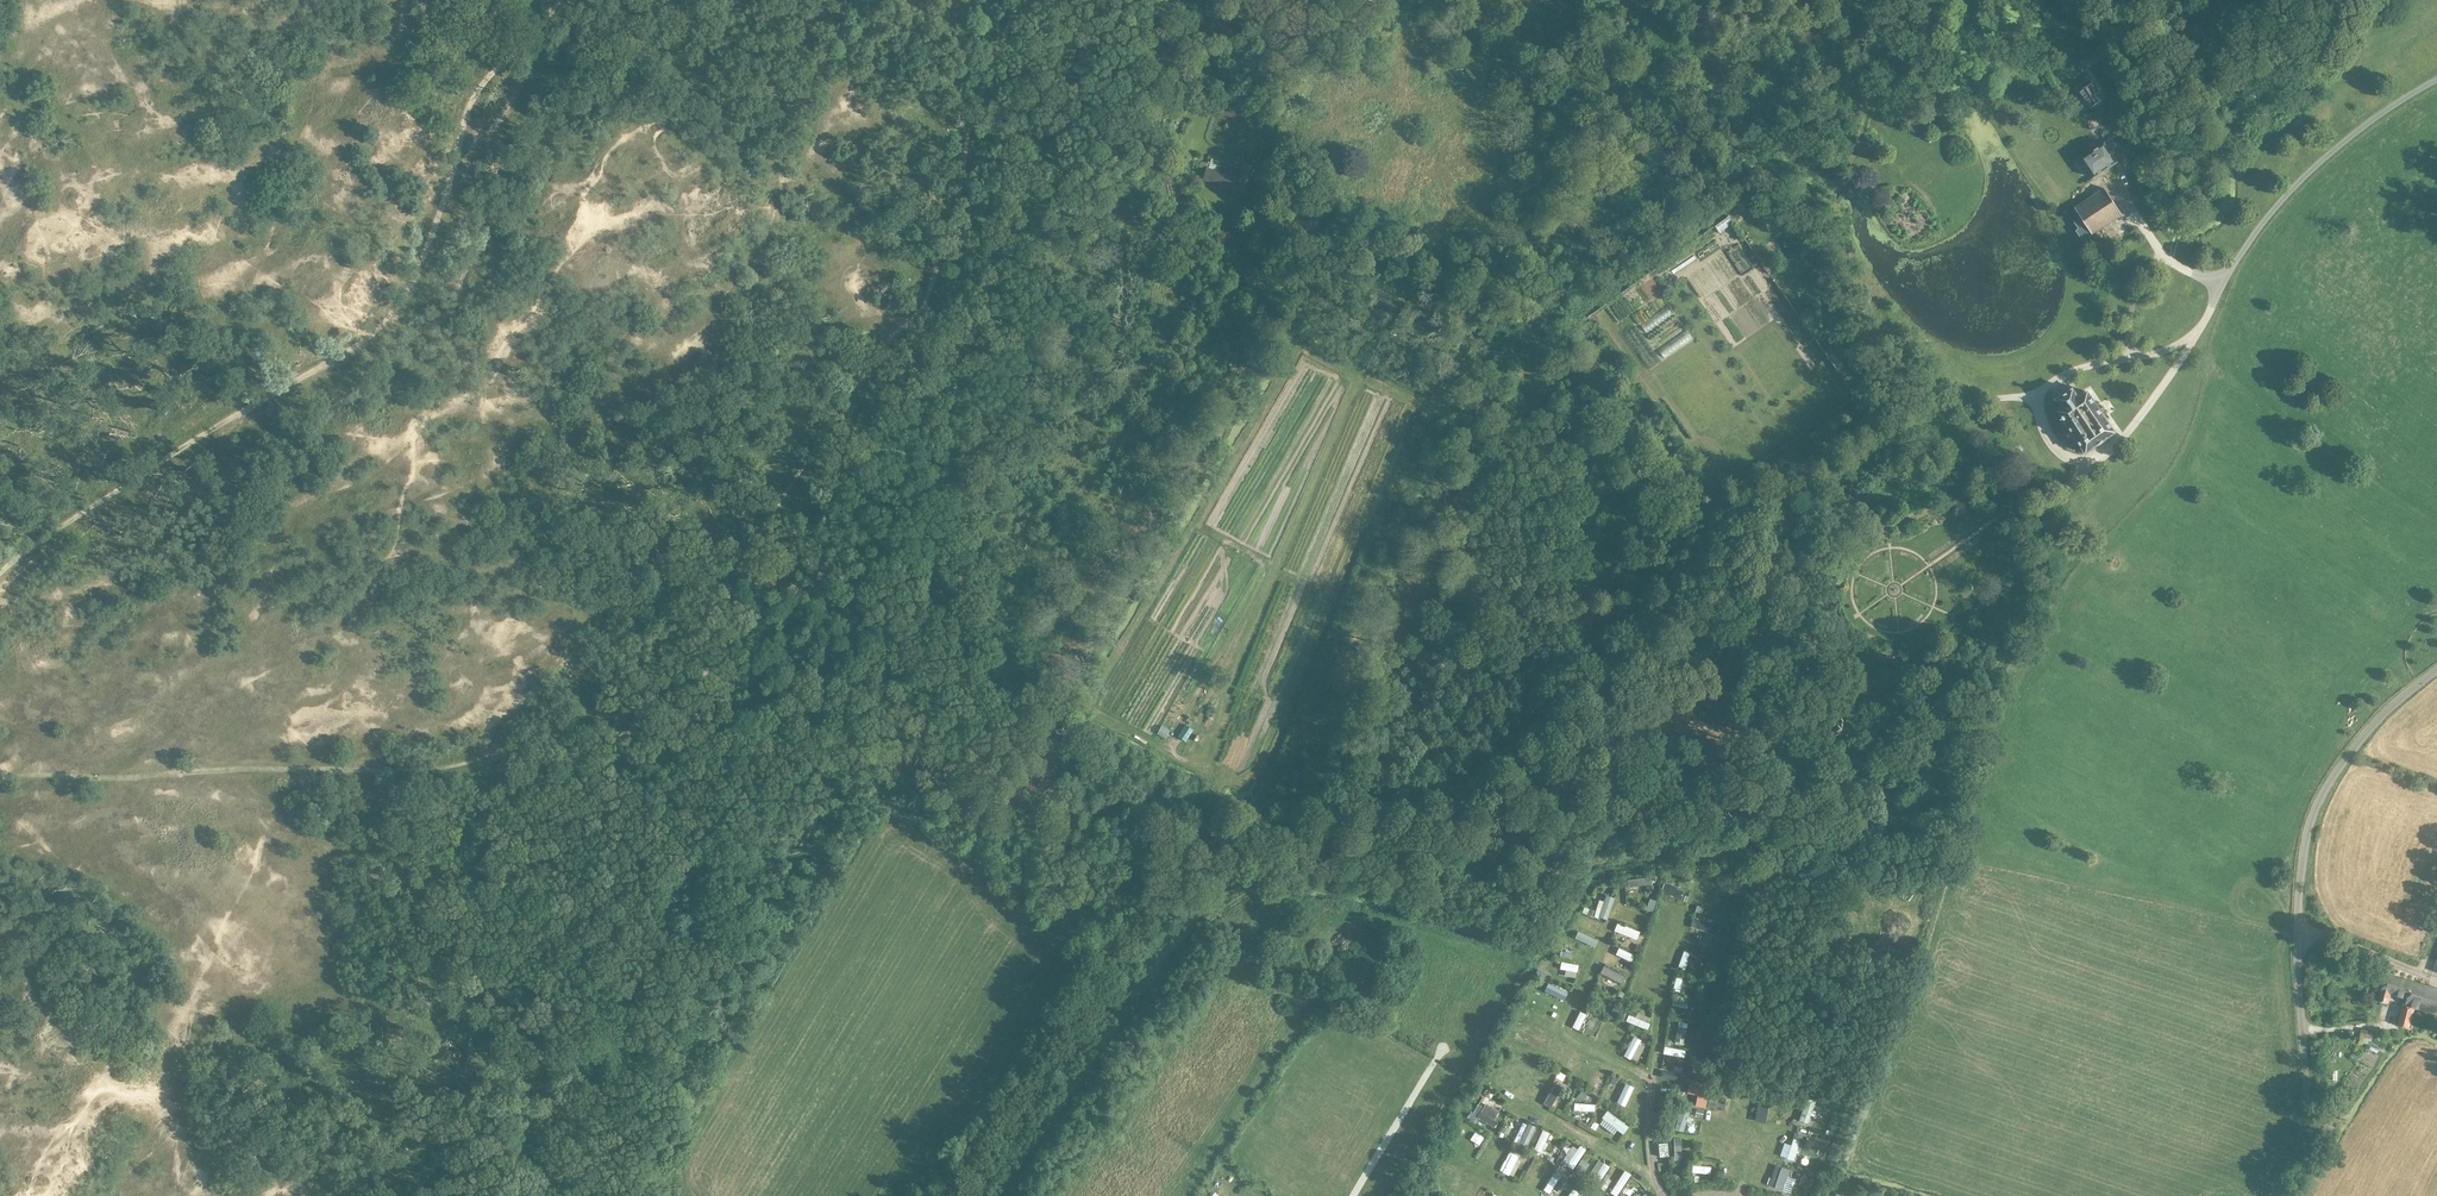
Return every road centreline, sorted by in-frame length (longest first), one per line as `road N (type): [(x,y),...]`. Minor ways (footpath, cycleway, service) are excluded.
road 1 (track): [(1201,827),(1355,852),(1490,806),(1546,764),(1696,551),(1818,454),(1893,405),(2042,392)]
road 2 (track): [(0,573),(67,521),(388,319),(427,247),(480,84),(560,0)]
road 3 (track): [(679,727),(740,603),(763,523),(833,412),(921,310),(962,186),(972,119),(1018,0)]
road 4 (unclassified): [(2271,1195),(2306,1115),(2297,969),(2307,830),(2321,796),(2368,730),(2436,669)]
road 5 (track): [(1811,207),(1875,346),(1916,390),(1950,401)]
road 6 (track): [(2211,102),(2206,183),(2170,263)]

